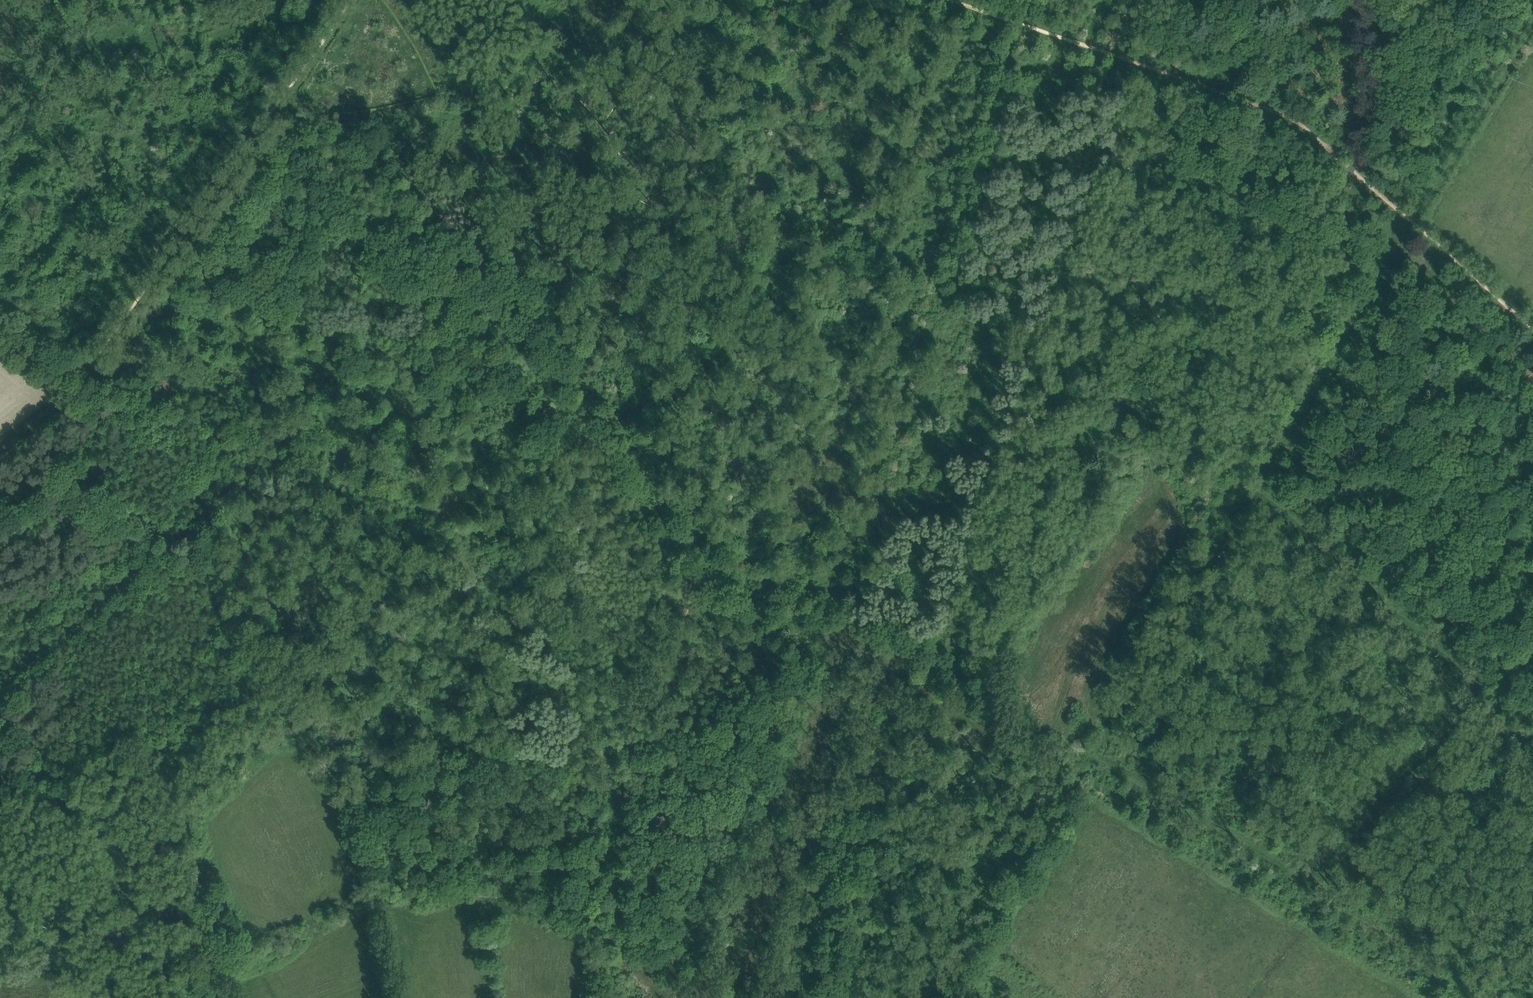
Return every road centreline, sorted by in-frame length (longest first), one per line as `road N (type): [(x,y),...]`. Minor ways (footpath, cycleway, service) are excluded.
road 1 (track): [(1532,329),(1299,122),(952,0)]
road 2 (track): [(350,0),(90,367)]
road 3 (track): [(223,997),(137,852),(97,810),(0,781)]
road 4 (track): [(90,367),(41,429),(0,458)]

